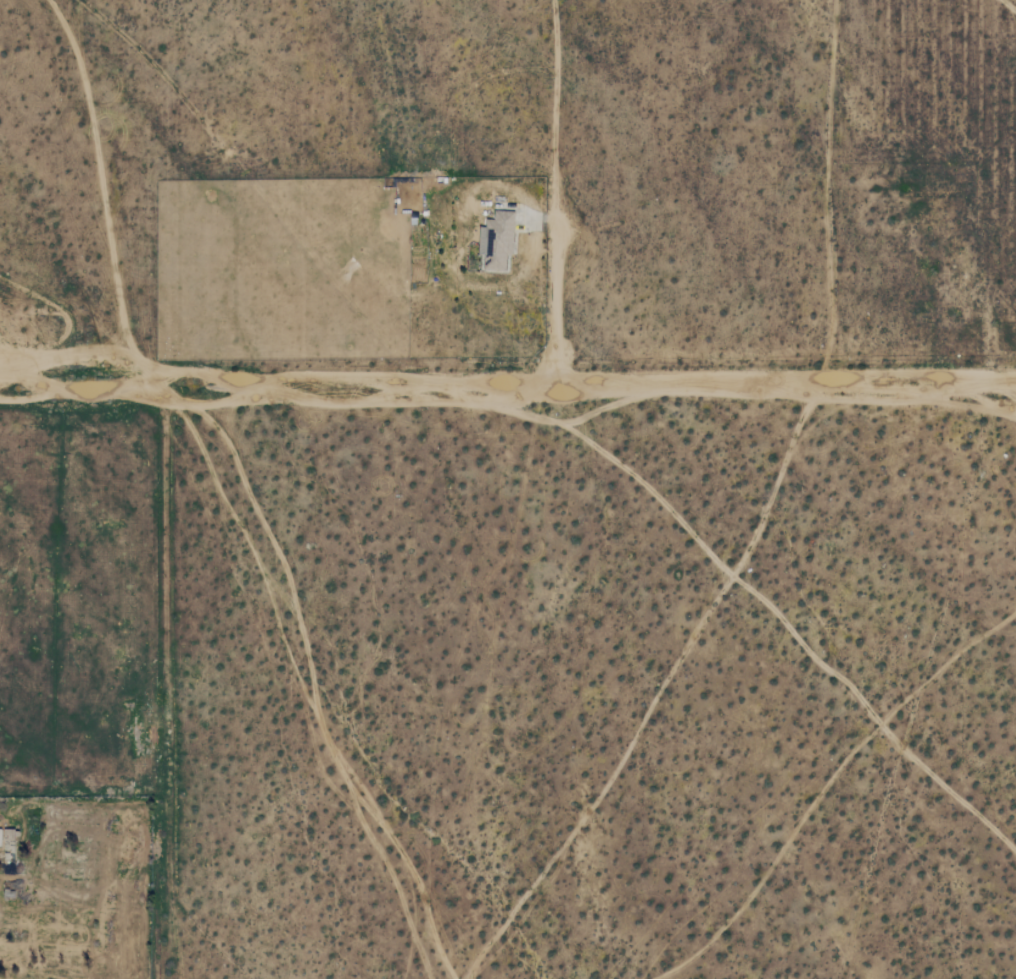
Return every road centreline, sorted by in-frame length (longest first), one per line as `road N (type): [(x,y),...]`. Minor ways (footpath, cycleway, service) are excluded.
road 1 (track): [(0,386),(1015,374)]
road 2 (track): [(556,379),(553,0)]

